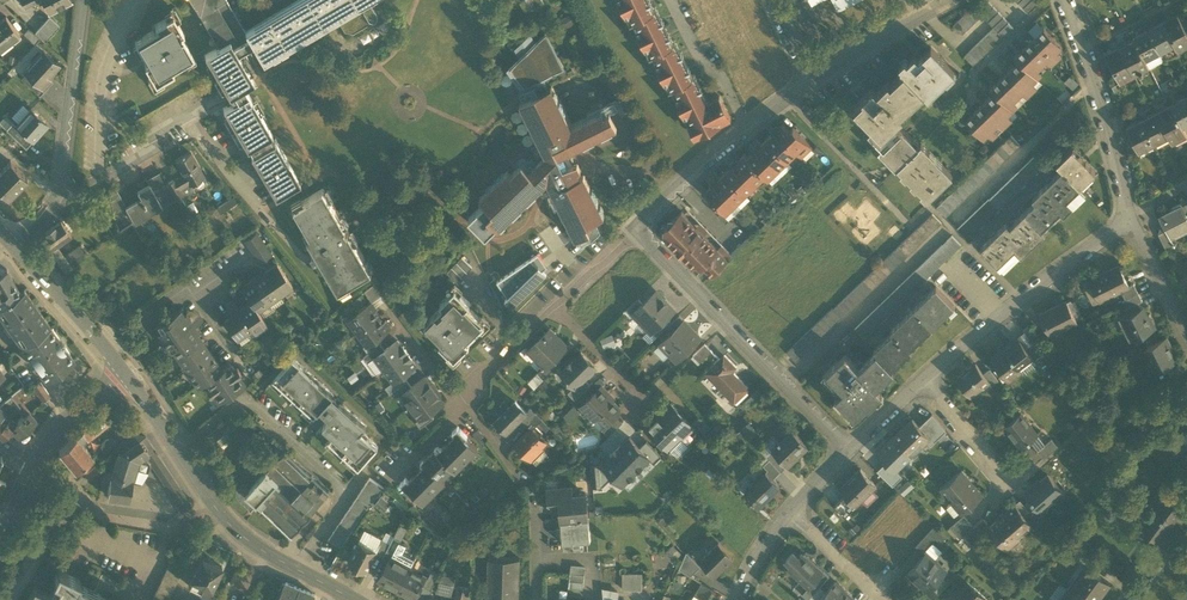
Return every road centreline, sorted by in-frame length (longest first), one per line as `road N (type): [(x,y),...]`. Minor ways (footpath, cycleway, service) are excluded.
road 1 (residential): [(633,226),(852,454)]
road 2 (residential): [(298,570),(341,499),(339,487),(246,404),(233,405),(178,453)]
road 3 (residential): [(926,386),(1134,223)]
road 4 (residential): [(86,0),(57,198),(9,238)]
road 5 (residential): [(1134,223),(1064,0)]
road 6 (residential): [(555,307),(455,403),(454,418),(407,465)]
road 7 (residential): [(952,0),(810,80)]
road 8 (residential): [(748,124),(633,226)]
road 9 (residential): [(748,124),(724,80),(697,58),(669,0)]
road 10 (tertiary): [(99,344),(9,238)]
road 11 (tertiary): [(33,470),(68,412),(121,374)]
road 12 (residential): [(926,386),(1011,485)]
road 13 (residential): [(555,307),(635,389),(638,404)]
road 14 (residential): [(1186,333),(1134,223)]

